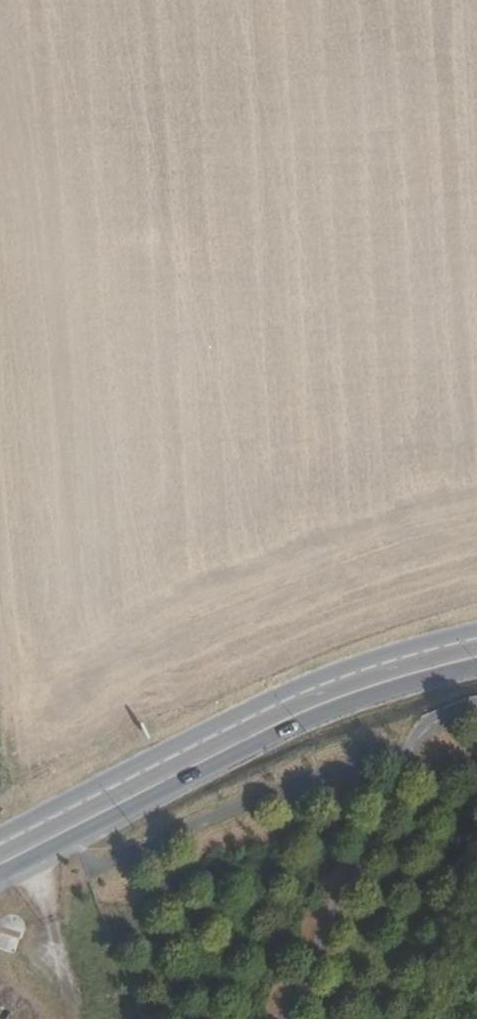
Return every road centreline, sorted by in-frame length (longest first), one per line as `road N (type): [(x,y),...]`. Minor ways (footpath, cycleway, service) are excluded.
road 1 (secondary): [(0,869),(328,703),(476,658)]
road 2 (secondary): [(476,635),(369,659),(0,838)]

